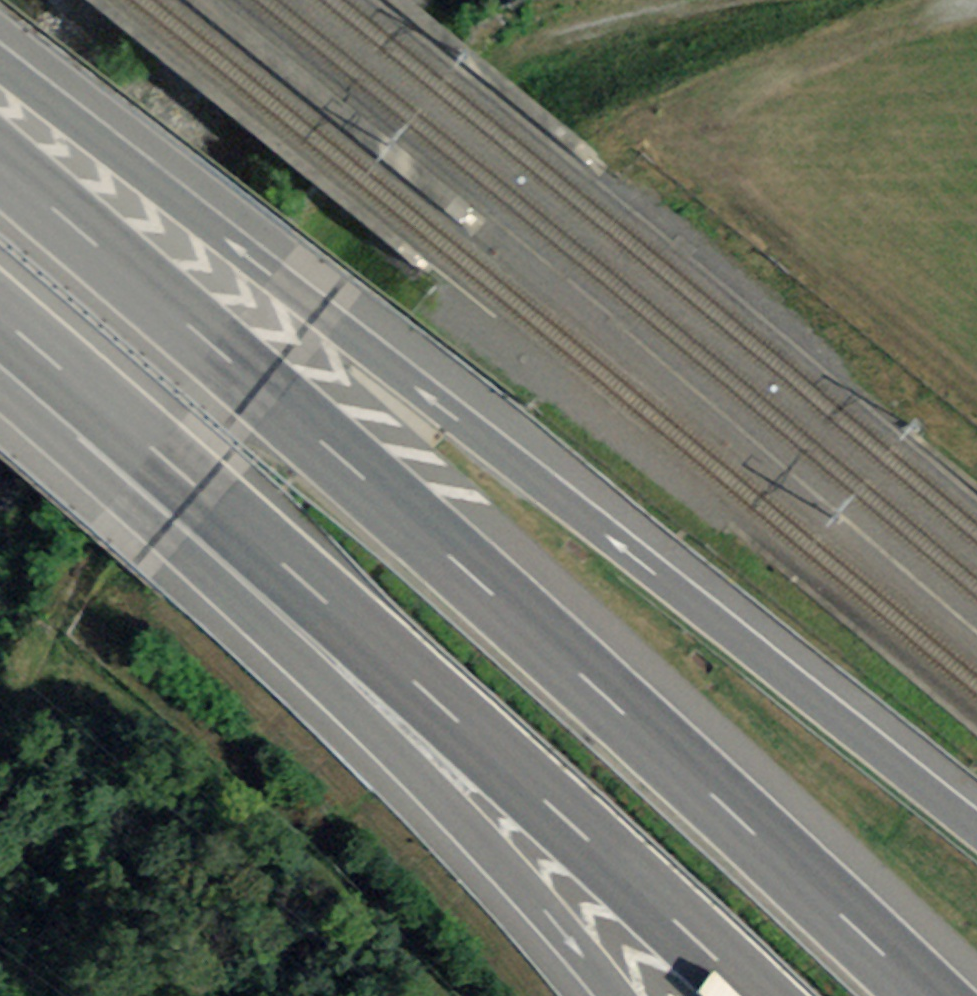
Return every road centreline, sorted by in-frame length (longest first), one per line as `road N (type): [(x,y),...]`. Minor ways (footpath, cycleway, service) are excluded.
road 1 (motorway): [(976,832),(0,64)]
road 2 (motorway): [(923,995),(295,417),(0,167)]
road 3 (track): [(742,0),(556,36),(292,206),(89,543),(32,652),(0,738)]
road 4 (motorway): [(62,367),(756,995)]
road 5 (motorway): [(62,367),(107,488),(321,678),(471,826),(620,995)]

